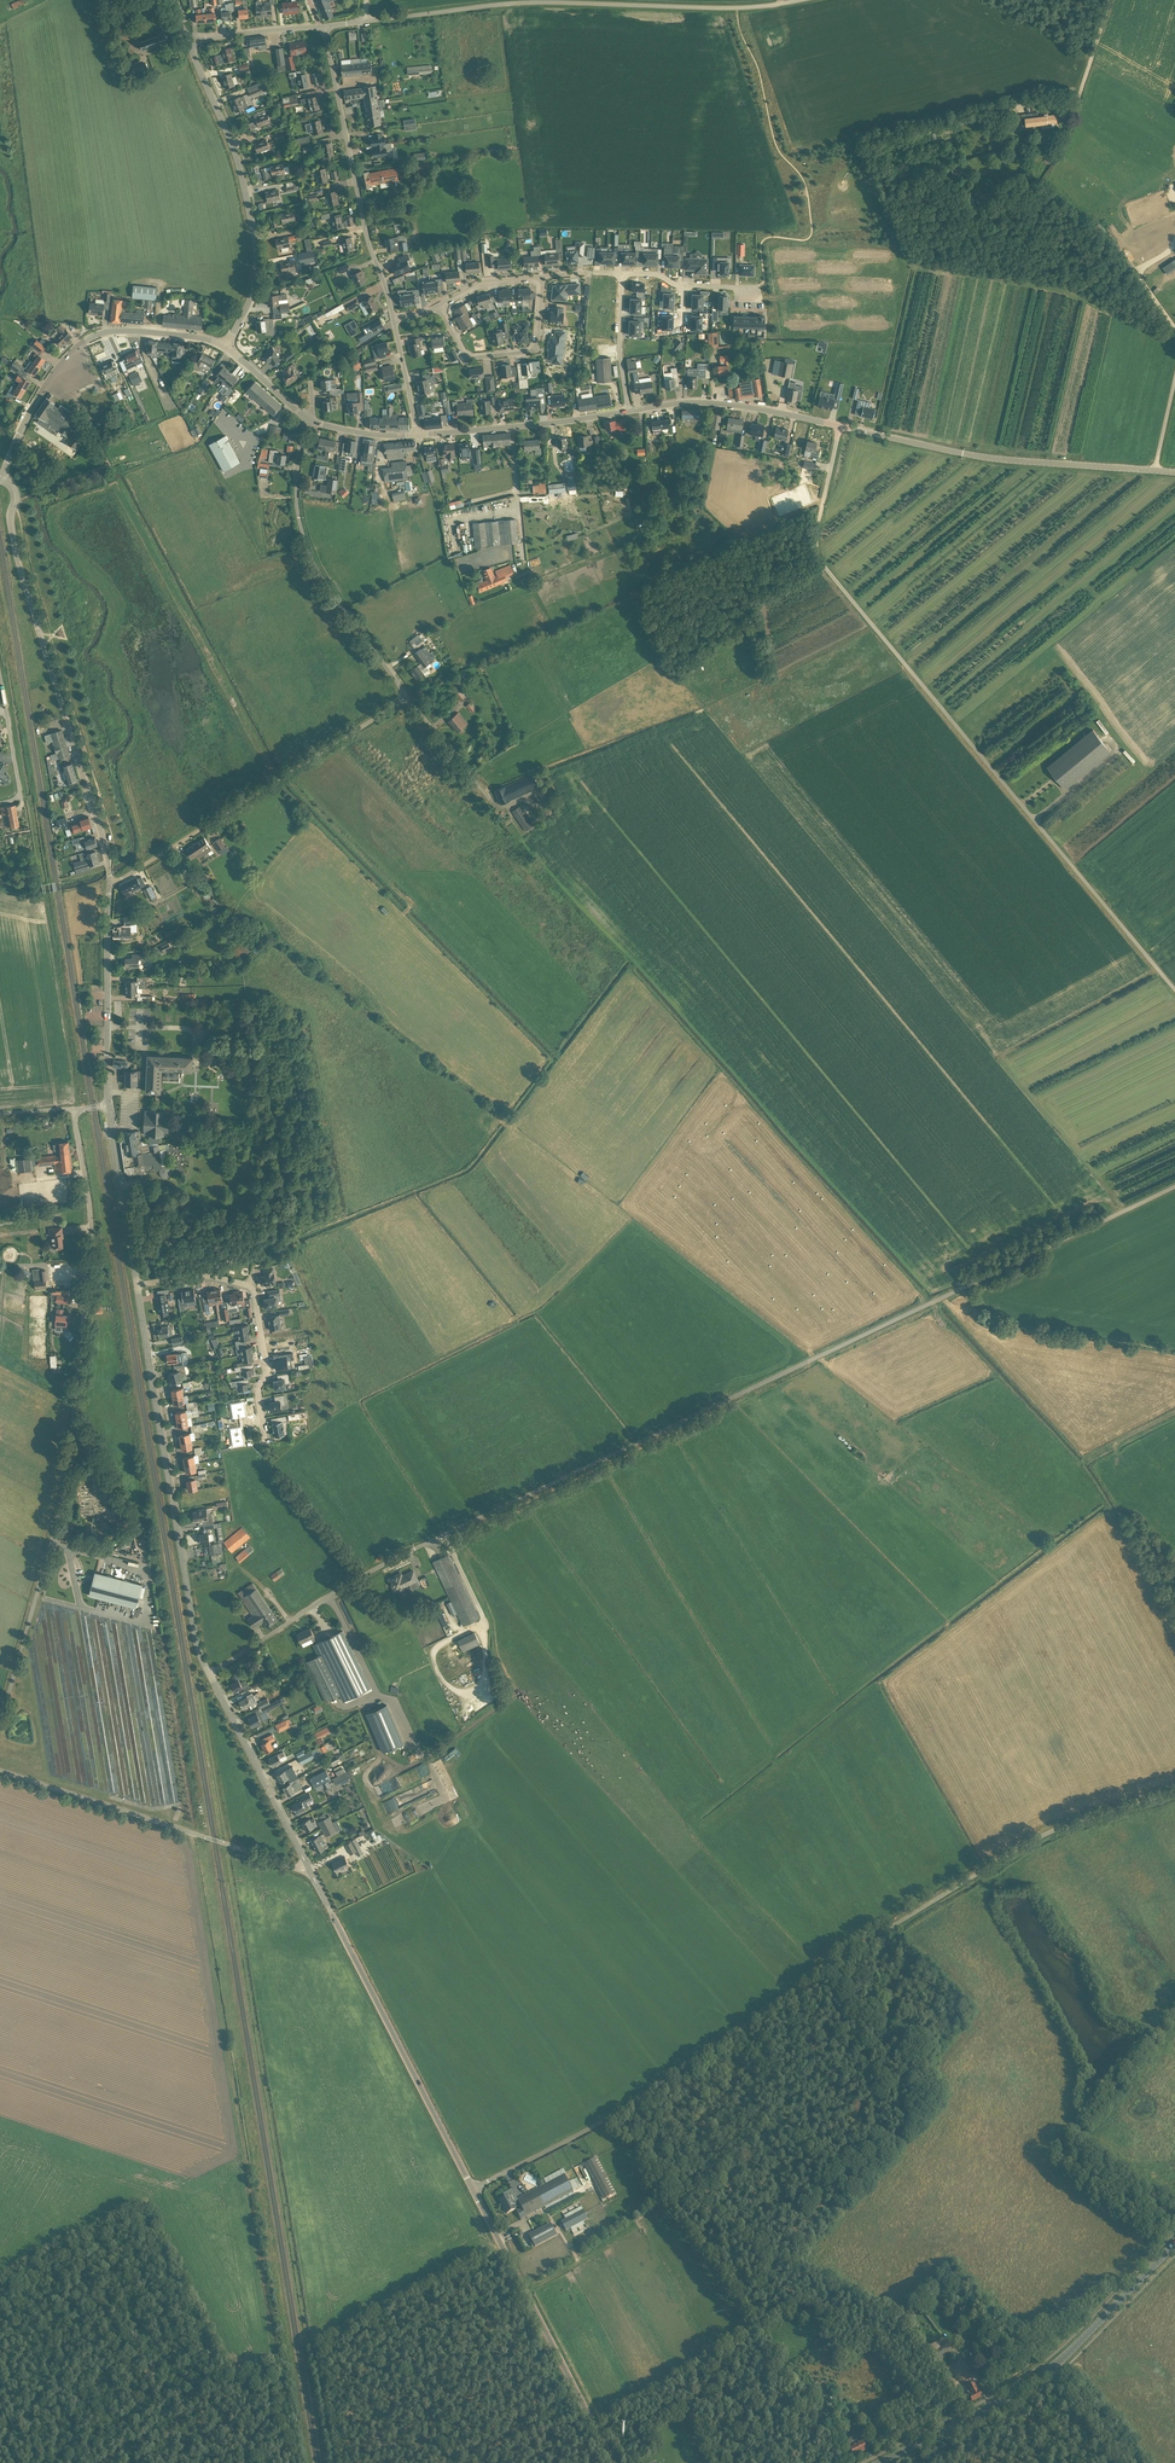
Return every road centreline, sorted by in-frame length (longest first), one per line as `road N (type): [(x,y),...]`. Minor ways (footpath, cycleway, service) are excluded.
road 1 (unclassified): [(210,1674),(410,1551),(1174,1185)]
road 2 (unclassified): [(472,2189),(624,2108),(826,1968),(1036,1838),(1174,1792)]
road 3 (unclassified): [(1174,989),(819,558),(815,535),(840,425)]
road 4 (unclassified): [(0,1713),(55,1533),(72,1445),(90,1266),(90,1204),(74,1109)]
road 5 (track): [(315,2349),(232,1845)]
road 6 (unclassified): [(363,21),(498,6),(705,8),(800,0)]
road 7 (tertiary): [(109,882),(12,538),(15,495),(1,478)]
road 8 (tertiary): [(210,1674),(197,1645),(137,1284)]
road 9 (secondary): [(879,2462),(1046,2374),(1174,2244)]
road 10 (tertiary): [(472,2189),(308,1865)]
road 11 (unclassified): [(109,882),(407,696)]
road 12 (unclassified): [(308,1865),(296,1869),(0,1770)]
road 13 (tertiary): [(226,346),(252,294),(255,238),(233,144),(188,41)]
road 14 (tertiary): [(1156,470),(991,458),(840,425)]
road 15 (unclassified): [(407,696),(308,550),(297,482),(309,418)]
road 16 (tertiary): [(613,2462),(472,2189)]
road 17 (tertiary): [(1,478),(50,376),(91,337),(163,332),(226,346)]
road 18 (unclassified): [(265,1439),(259,1390),(267,1373),(252,1284),(207,1275),(137,1284)]
road 19 (residential): [(393,319),(365,230),(336,83)]
road 20 (tertiary): [(109,1104),(109,882)]
road 21 (track): [(315,2349),(320,2337),(500,2241)]
road 22 (tertiary): [(627,411),(717,403),(840,425)]
road 23 (tertiary): [(308,1865),(210,1674)]
road 24 (residential): [(437,306),(468,357),(529,351),(538,341),(543,275)]
road 25 (tertiary): [(137,1284),(109,1104)]
road 26 (track): [(826,1968),(944,2094)]
road 27 (residential): [(627,411),(619,351),(622,272)]
road 28 (unclassified): [(0,803),(20,795),(0,679)]
road 29 (residential): [(188,41),(324,26)]
road 30 (residential): [(622,272),(757,287)]
road 31 (residential): [(524,558),(515,426)]
road 32 (unclassified): [(487,796),(407,696)]
road 33 (track): [(1046,2374),(1057,2376),(1129,2462)]
road 34 (track): [(1111,0),(1076,117)]

